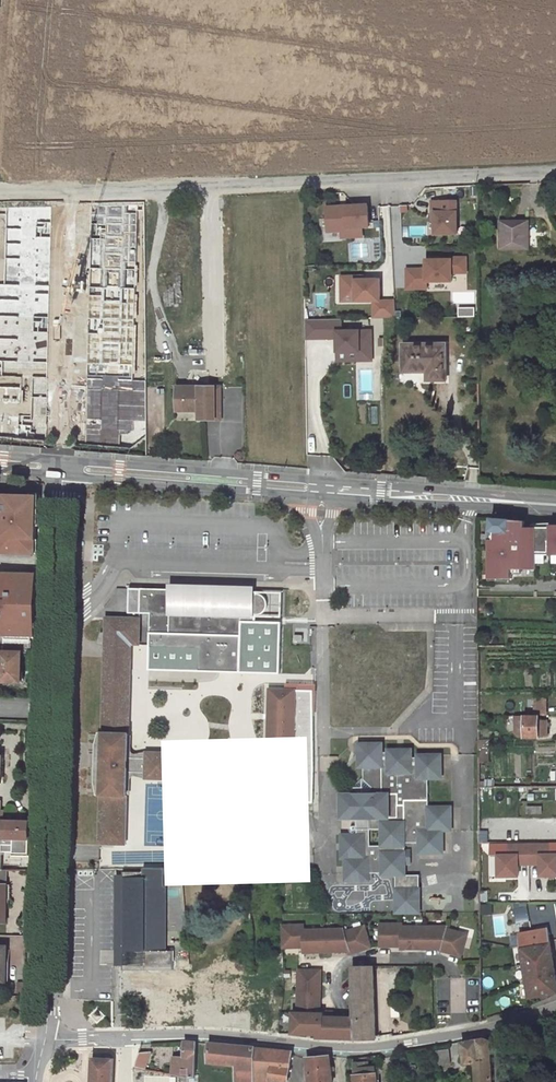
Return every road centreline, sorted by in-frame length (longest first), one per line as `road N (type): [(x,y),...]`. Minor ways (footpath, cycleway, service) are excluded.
road 1 (secondary): [(555,505),(65,468)]
road 2 (residential): [(555,174),(73,192)]
road 3 (unclassified): [(555,1006),(497,1026),(368,1047),(198,1033),(123,1037)]
road 4 (unclassified): [(55,710),(42,1038)]
road 5 (residential): [(65,468),(73,192)]
road 6 (unclassified): [(65,468),(55,710)]

